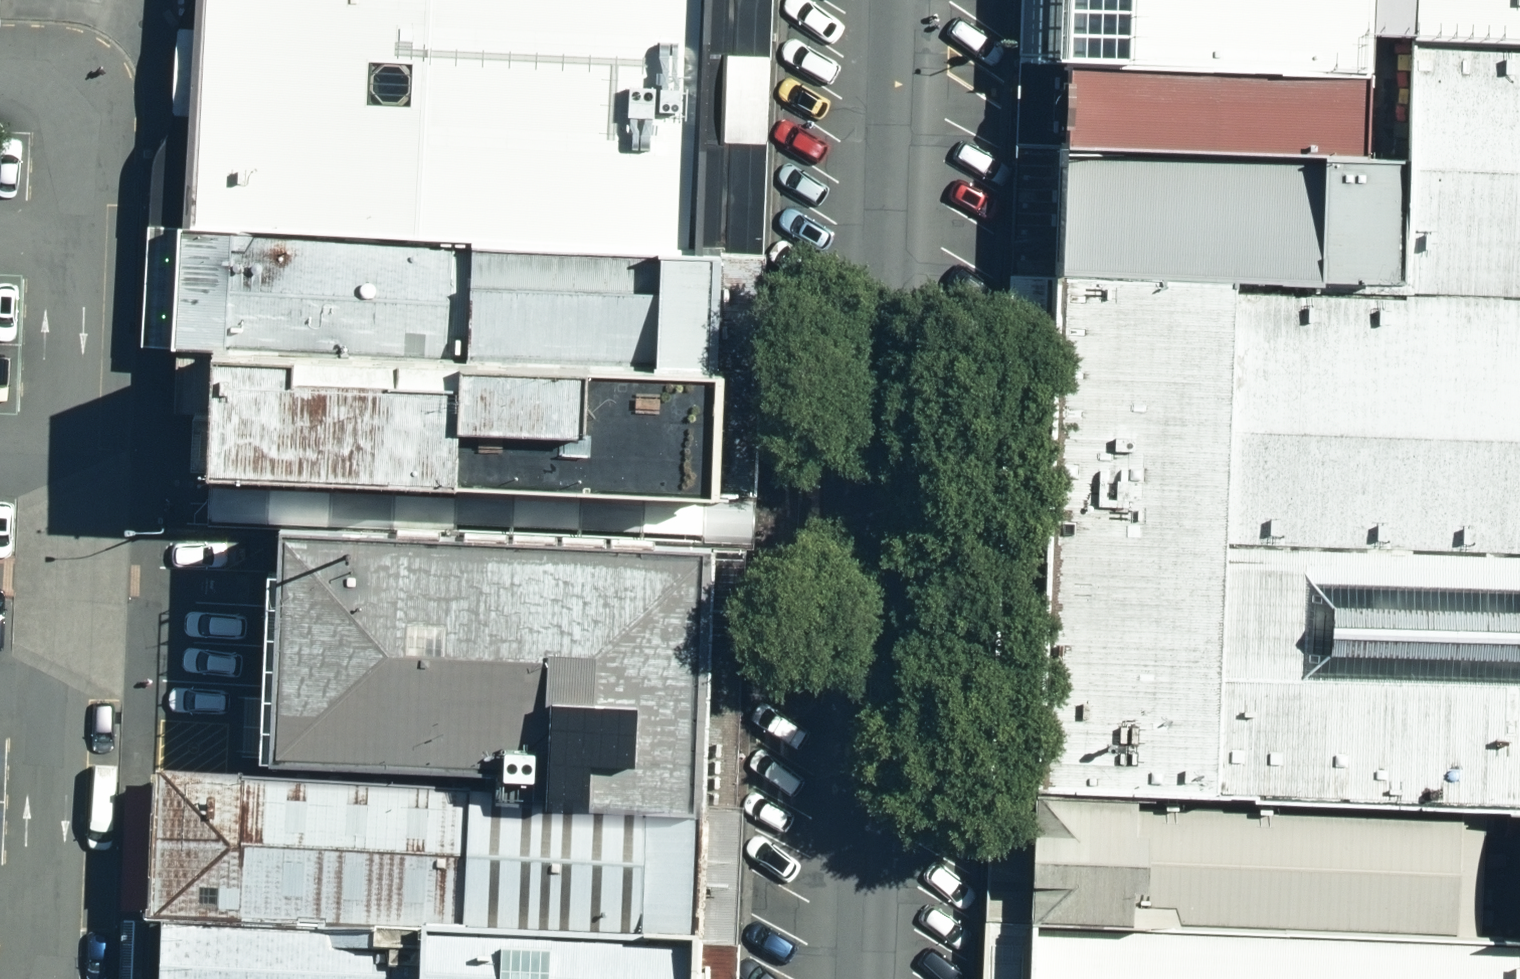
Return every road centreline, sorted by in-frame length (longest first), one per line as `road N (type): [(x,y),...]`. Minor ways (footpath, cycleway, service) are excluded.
road 1 (unclassified): [(897,0),(860,978)]

